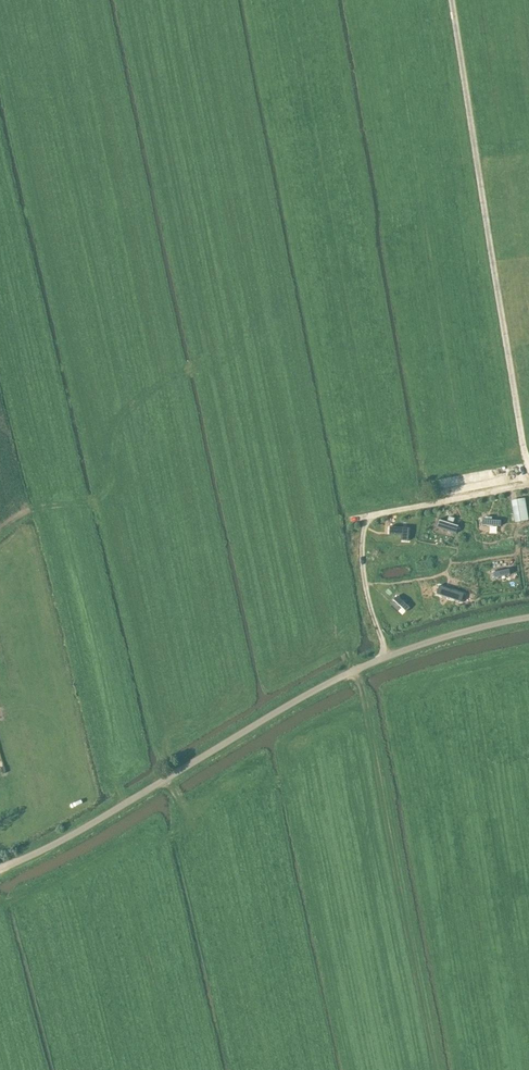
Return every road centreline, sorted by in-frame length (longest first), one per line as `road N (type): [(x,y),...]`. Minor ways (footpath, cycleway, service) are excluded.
road 1 (unclassified): [(0,868),(354,670),(528,617)]
road 2 (track): [(528,461),(452,0)]

